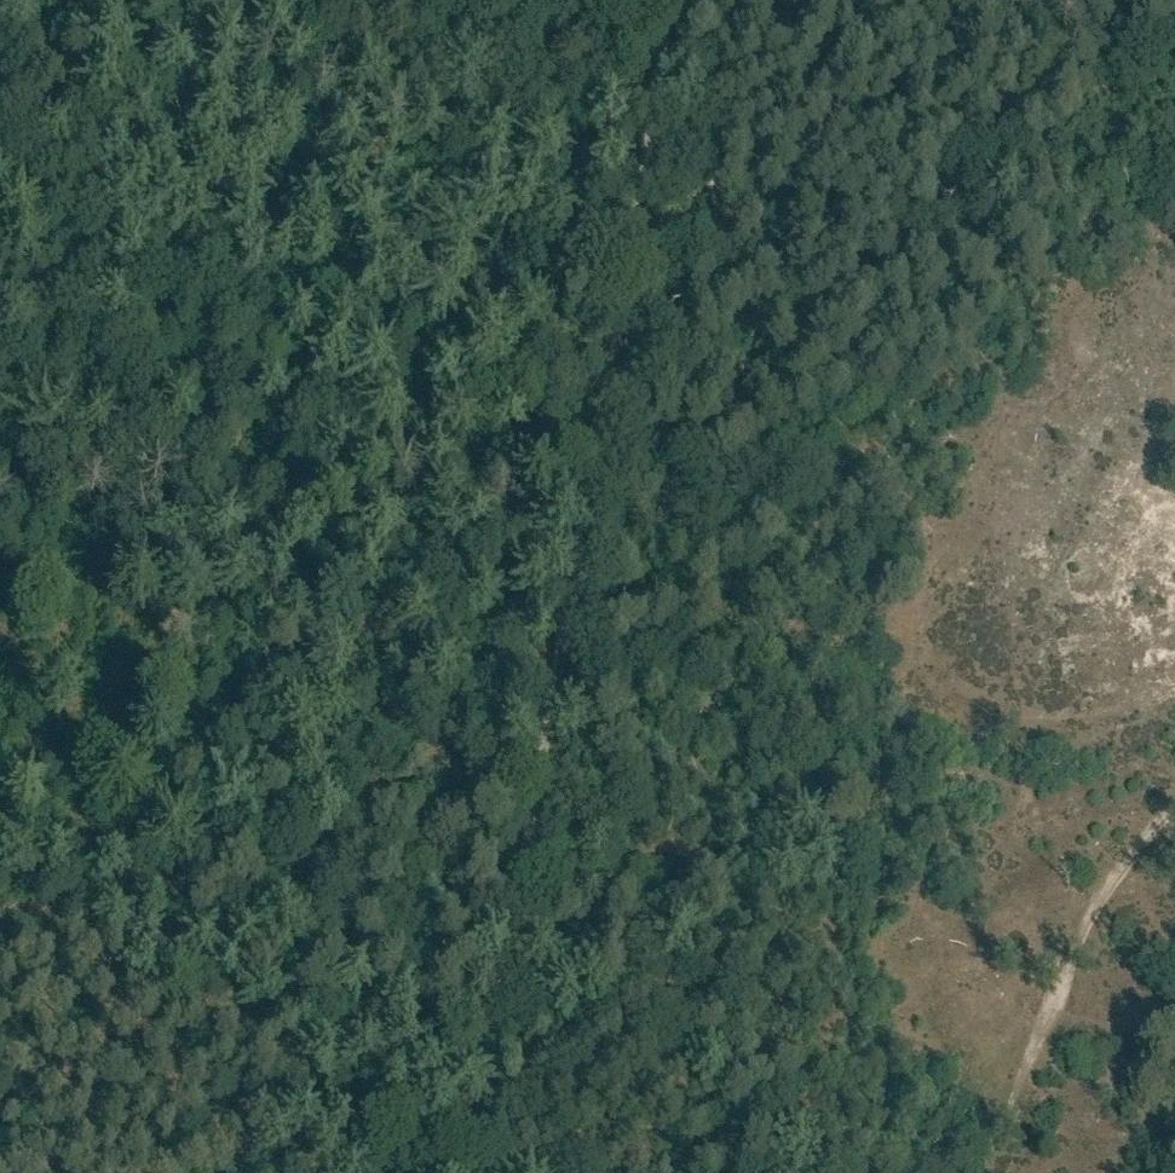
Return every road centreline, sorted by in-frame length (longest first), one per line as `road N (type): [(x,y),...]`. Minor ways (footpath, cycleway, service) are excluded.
road 1 (track): [(664,21),(469,1172)]

